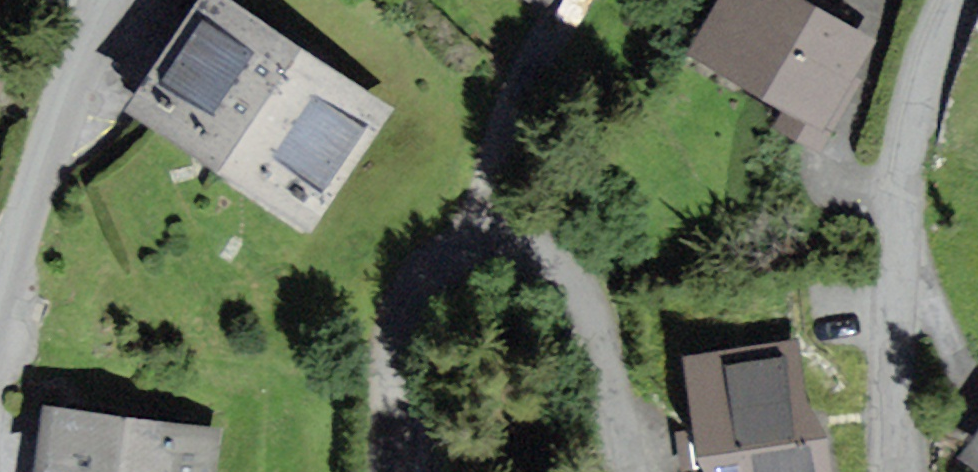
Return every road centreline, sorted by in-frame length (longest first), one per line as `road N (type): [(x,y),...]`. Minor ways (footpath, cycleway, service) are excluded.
road 1 (residential): [(629,471),(585,307),(558,274),(519,253),(480,251),(445,266),(420,293),(390,373),(386,471)]
road 2 (residential): [(950,0),(903,163),(905,471)]
road 3 (residential): [(111,0),(47,157),(0,309)]

